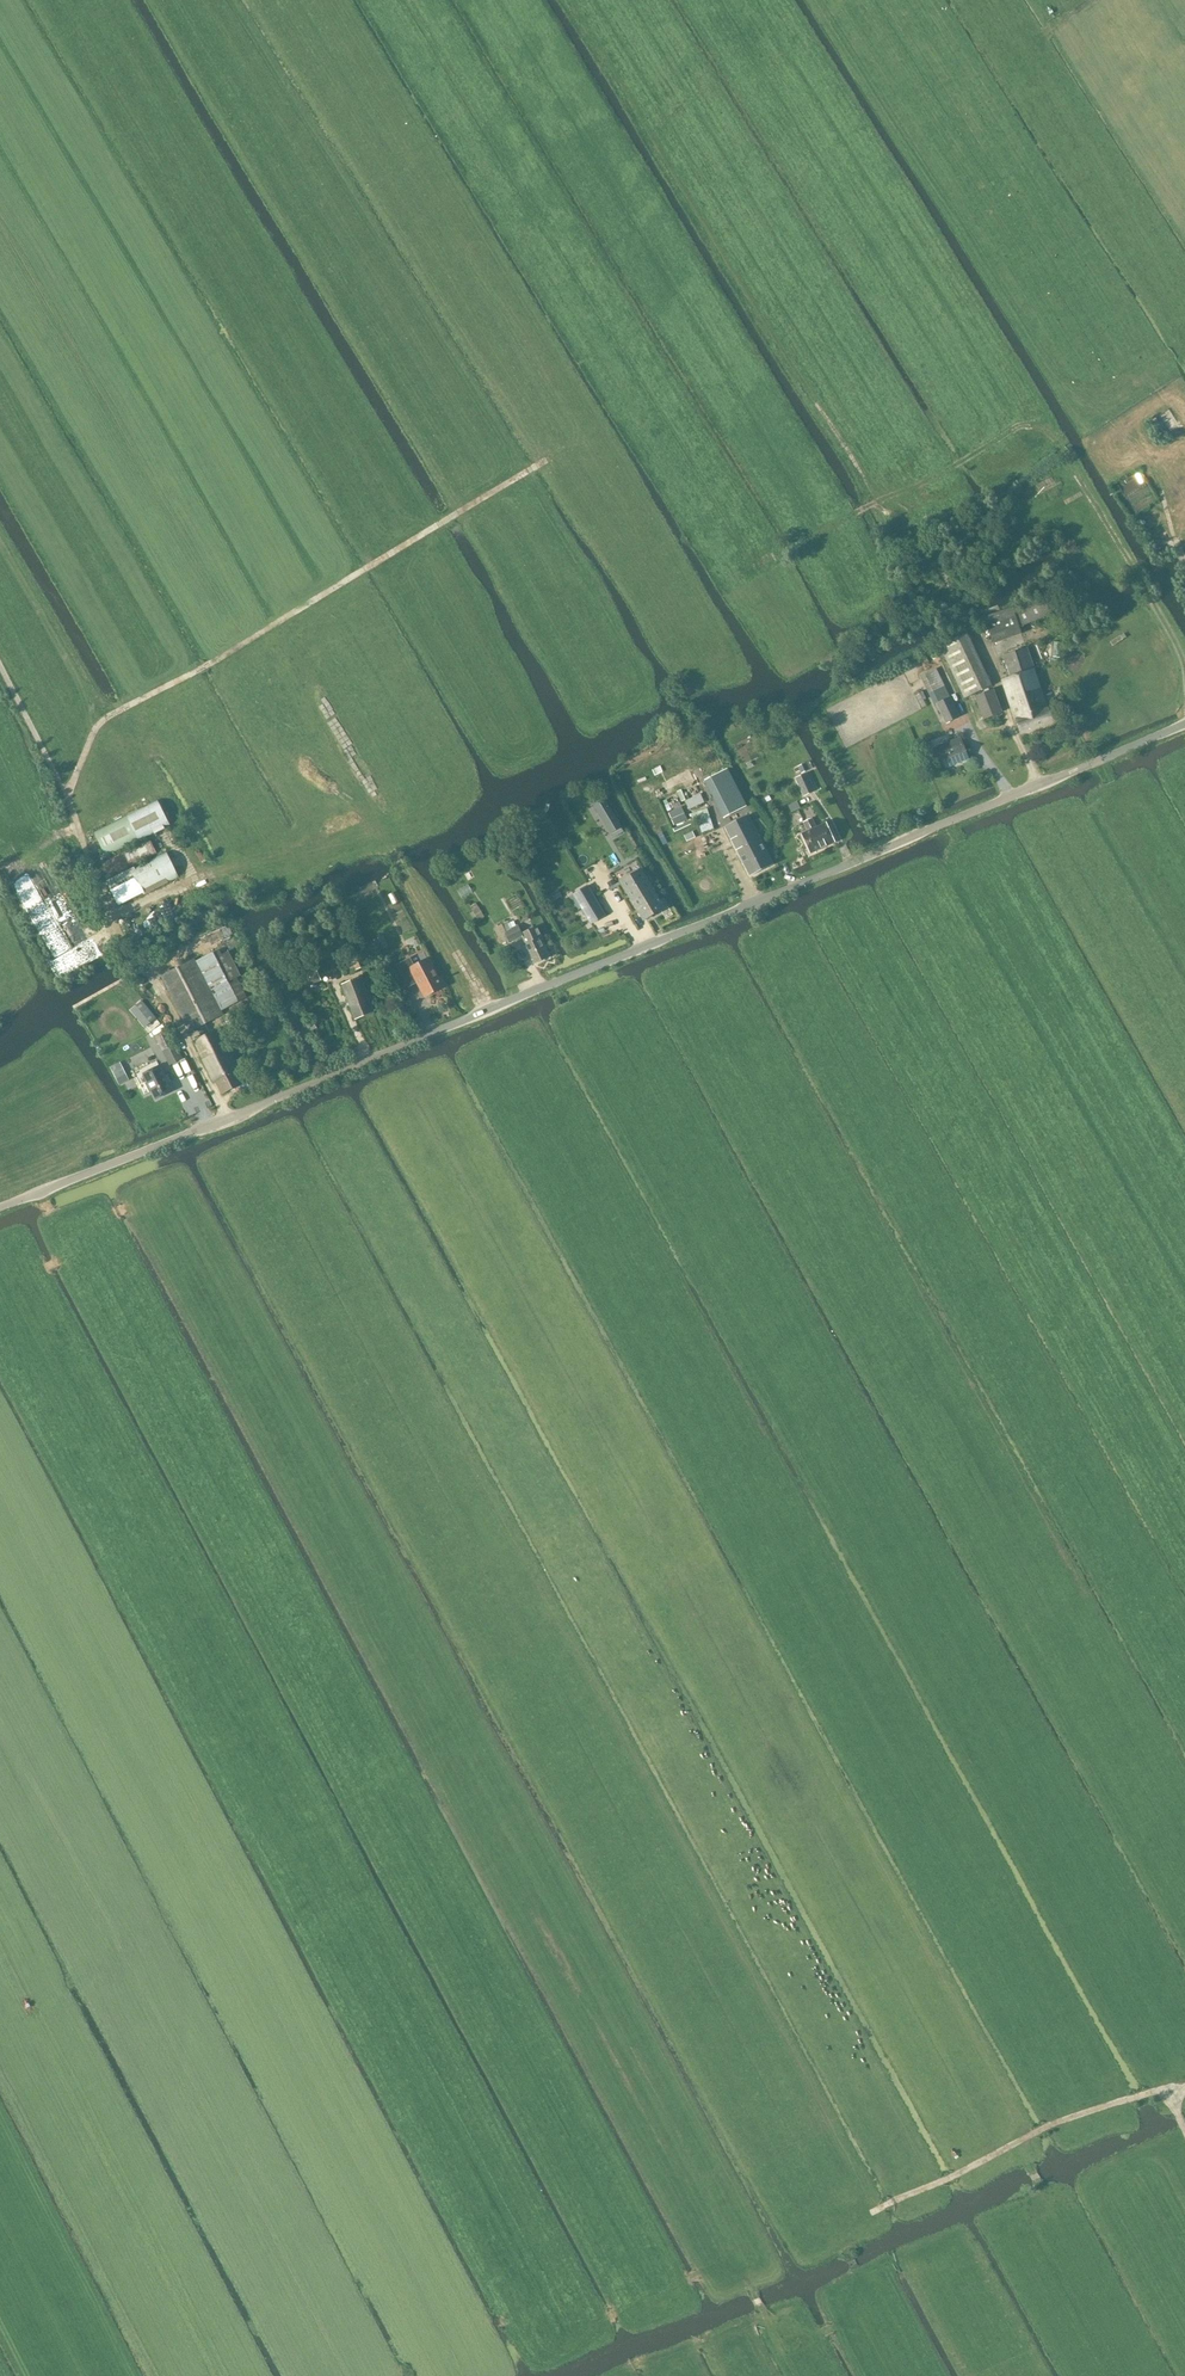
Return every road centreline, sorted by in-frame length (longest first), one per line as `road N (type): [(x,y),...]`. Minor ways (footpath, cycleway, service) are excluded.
road 1 (tertiary): [(0,1209),(1184,724)]
road 2 (track): [(971,634),(917,531),(875,503),(571,0)]
road 3 (track): [(67,795),(96,726),(109,716),(548,459)]
road 4 (track): [(1184,418),(1154,384),(1070,382),(1052,370),(818,0)]
road 5 (track): [(1184,663),(1048,426),(1024,422),(937,476),(782,552)]
road 6 (track): [(142,974),(99,896),(67,795),(0,666)]
road 7 (track): [(872,2212),(1054,2124),(1184,2087)]
road 8 (track): [(1110,421),(1153,467),(1177,545)]

